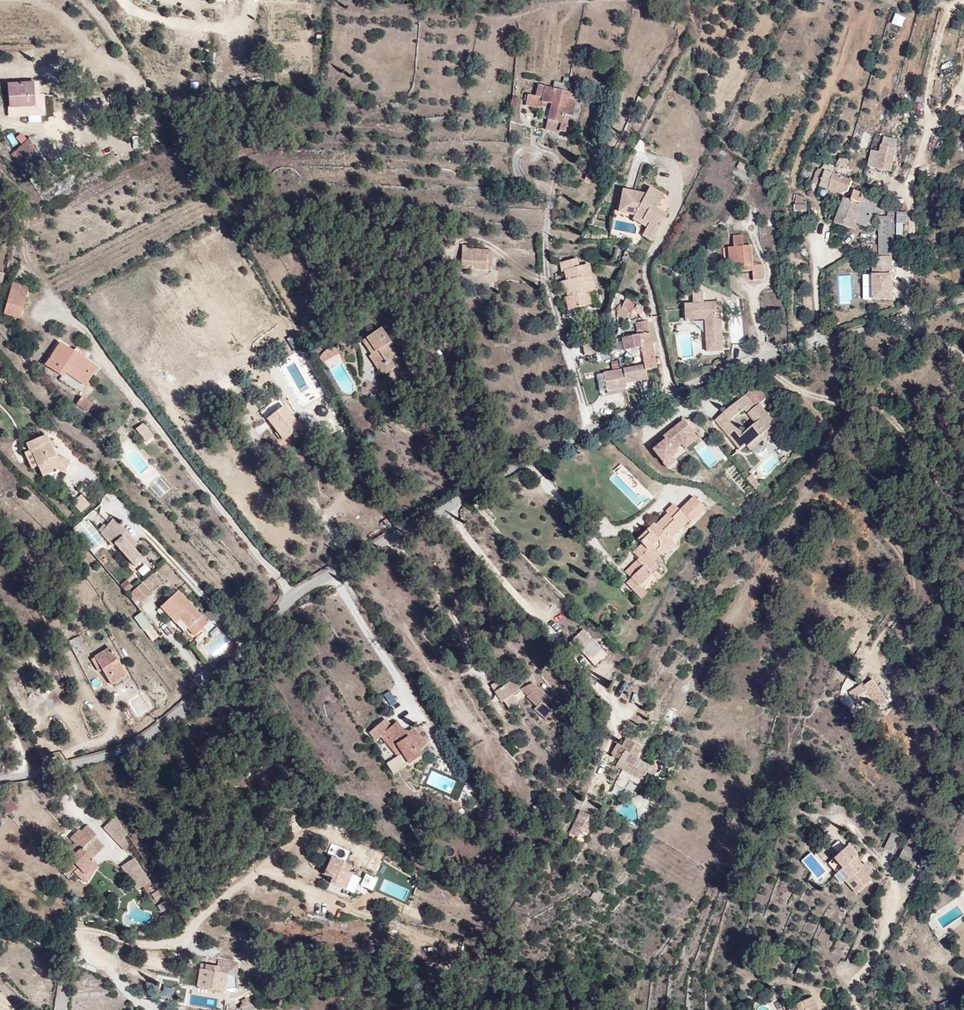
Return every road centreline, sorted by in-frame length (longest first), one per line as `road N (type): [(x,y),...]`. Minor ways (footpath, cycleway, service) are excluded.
road 1 (unclassified): [(963,294),(725,371),(590,428),(294,592),(258,648),(124,749),(0,776)]
road 2 (unclassified): [(0,904),(58,943),(61,1009)]

